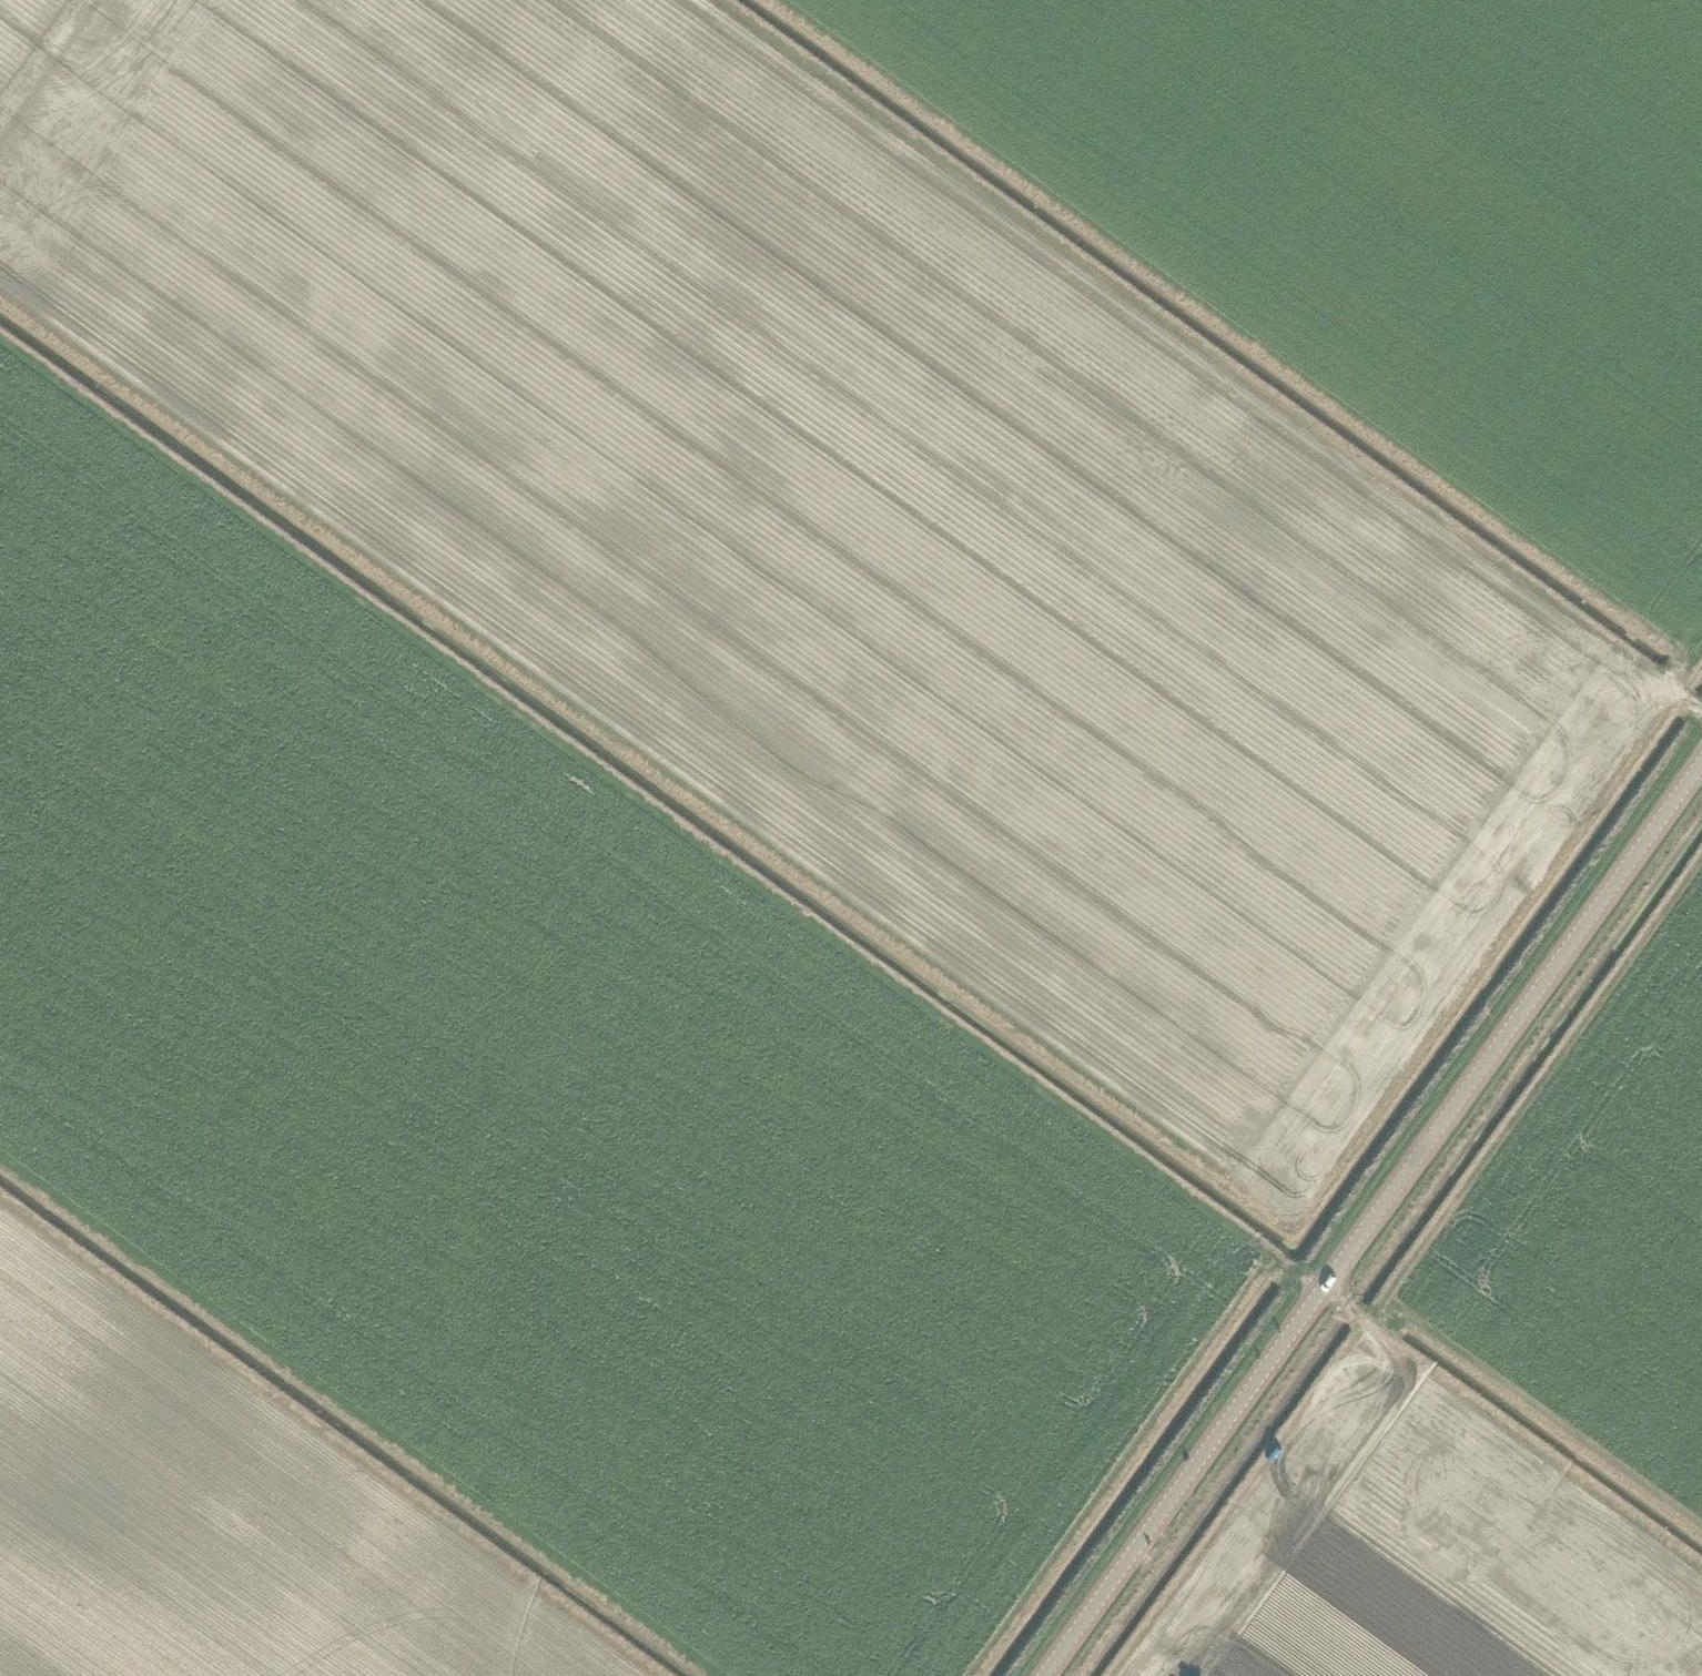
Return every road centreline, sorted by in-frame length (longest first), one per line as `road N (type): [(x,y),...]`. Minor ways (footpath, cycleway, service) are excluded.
road 1 (tertiary): [(1042,1675),(1701,759)]

